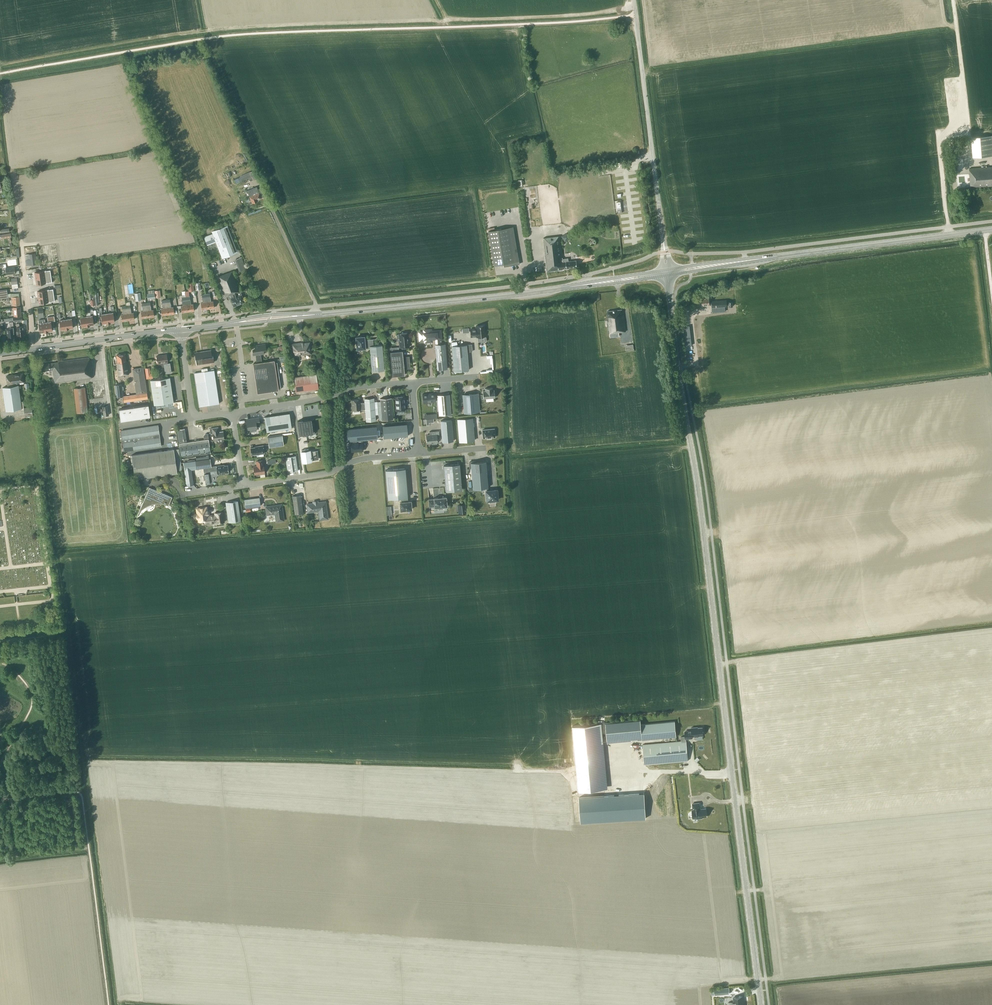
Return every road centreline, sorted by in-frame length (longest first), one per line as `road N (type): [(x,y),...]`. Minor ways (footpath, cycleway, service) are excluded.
road 1 (unclassified): [(761,1004),(669,285)]
road 2 (primary): [(317,314),(572,286)]
road 3 (unclassified): [(663,240),(633,0)]
road 4 (primary): [(775,256),(991,229)]
road 5 (unclassified): [(232,413),(413,382)]
road 6 (unclassified): [(242,486),(418,454)]
road 7 (primary): [(33,349),(180,330)]

